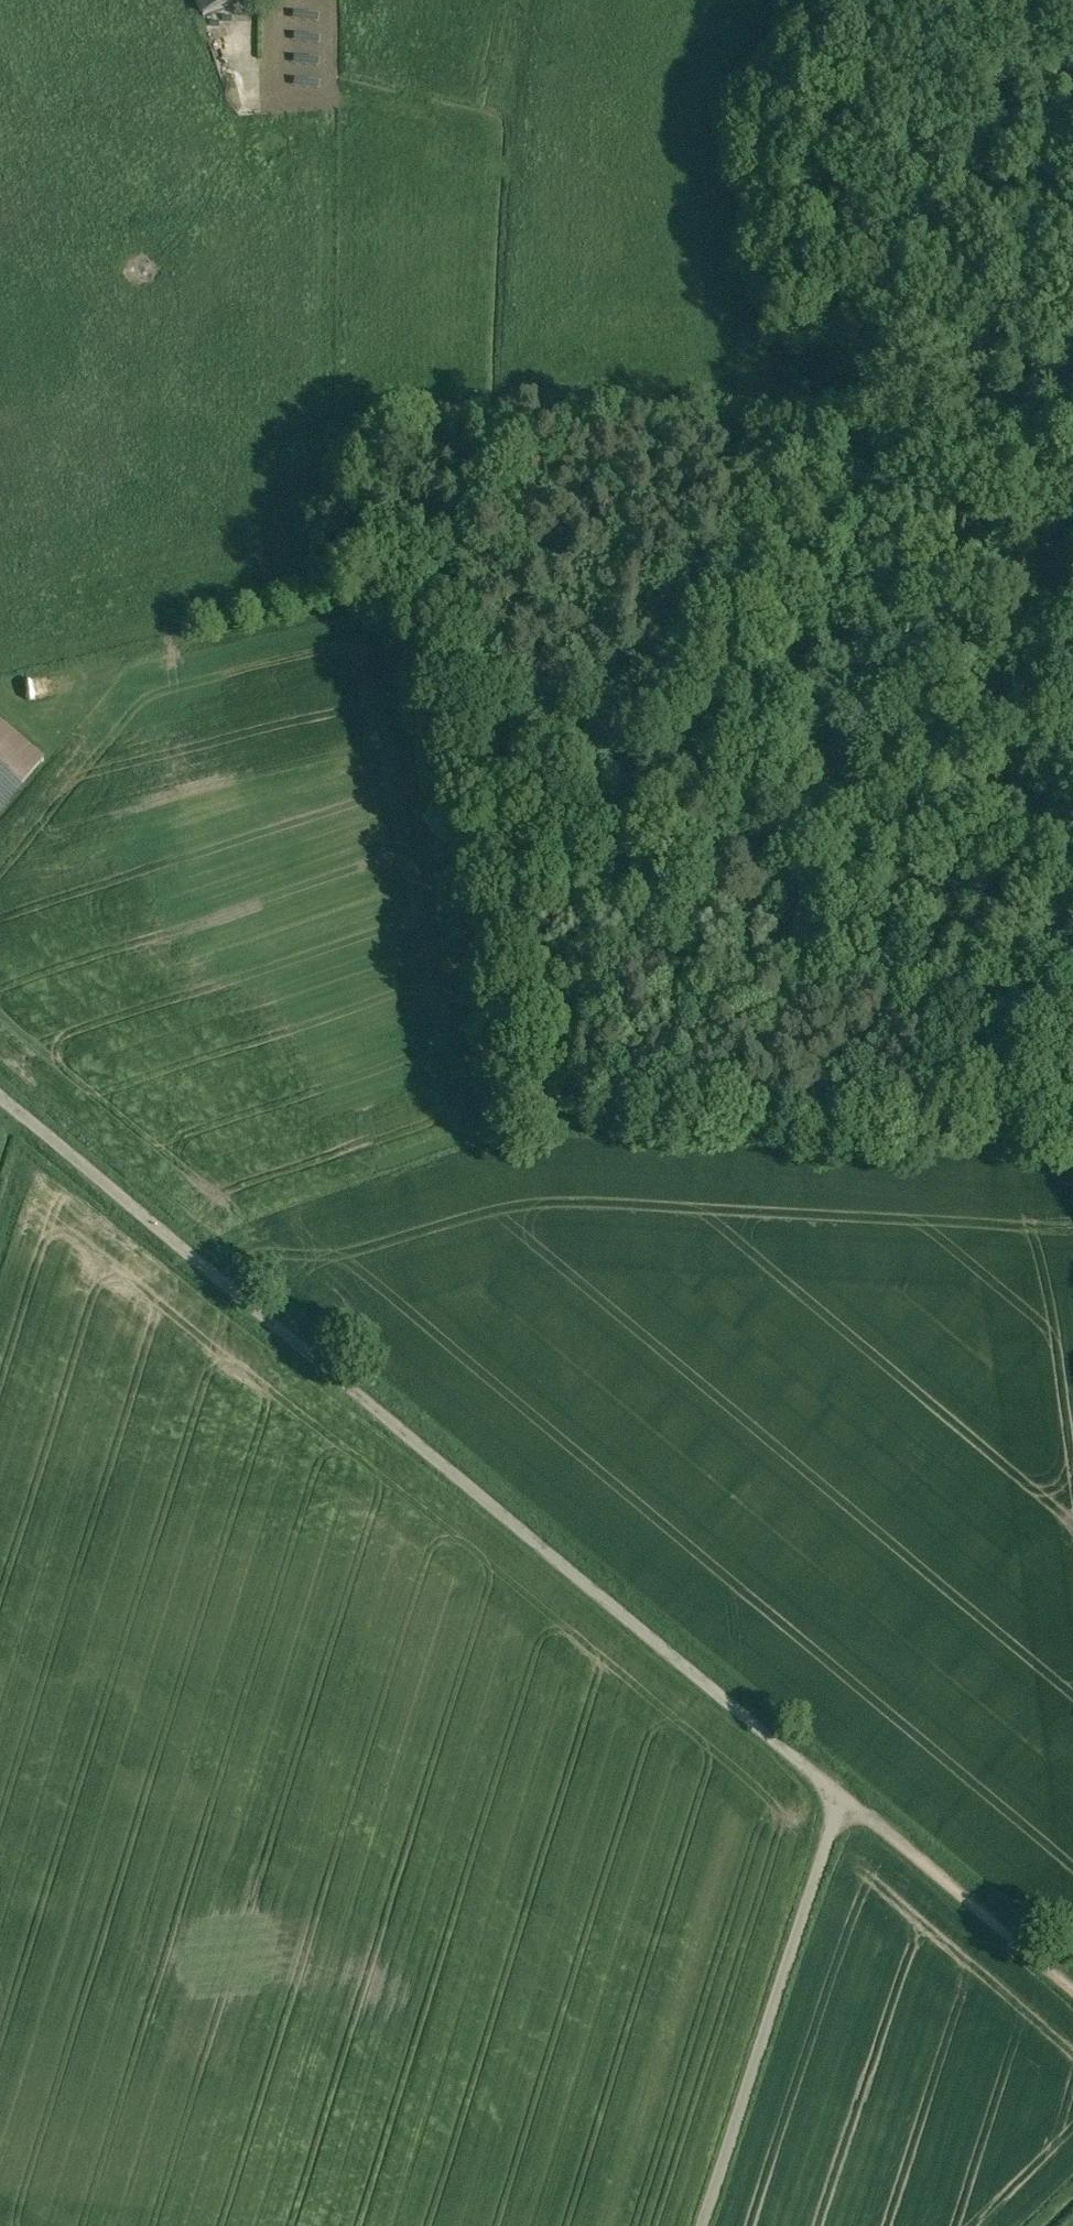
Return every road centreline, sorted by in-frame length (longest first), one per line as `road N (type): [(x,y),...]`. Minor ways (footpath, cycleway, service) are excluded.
road 1 (unclassified): [(0,1094),(841,1798),(700,2225)]
road 2 (track): [(841,1798),(1072,1996)]

